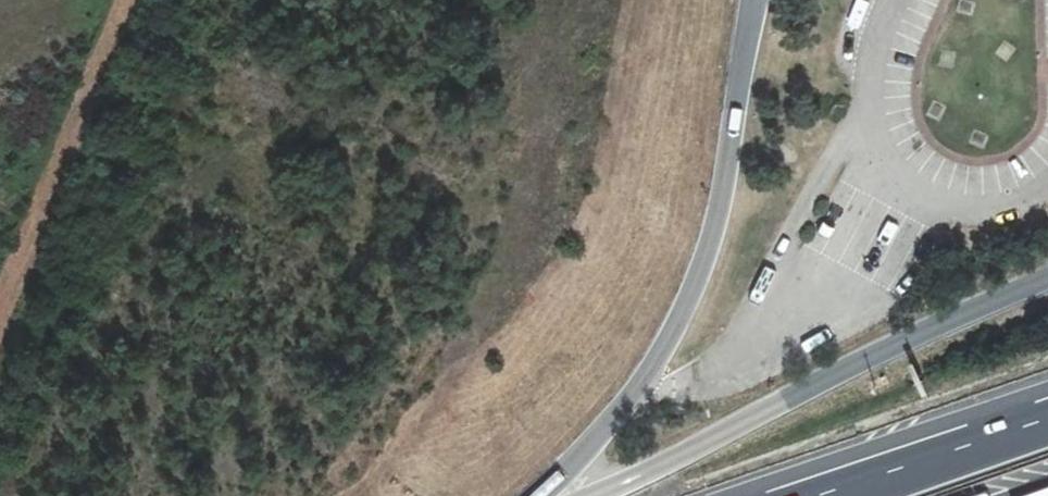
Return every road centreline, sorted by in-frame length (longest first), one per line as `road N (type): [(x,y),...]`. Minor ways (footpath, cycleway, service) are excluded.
road 1 (motorway): [(1047,423),(836,495)]

